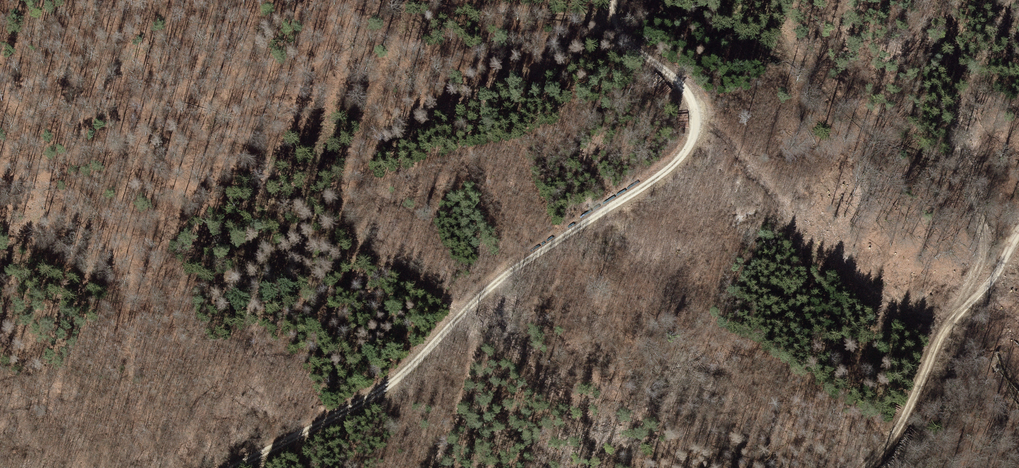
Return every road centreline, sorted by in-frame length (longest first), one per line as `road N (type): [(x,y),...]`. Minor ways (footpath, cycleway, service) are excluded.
road 1 (track): [(614,0),(610,18),(624,40),(701,116),(697,142),(674,165),(522,257),(410,366),(333,418),(234,467)]
road 2 (track): [(430,467),(468,383),(474,327),(464,308),(357,245),(344,223),(343,188),(409,0)]
road 3 (track): [(1018,226),(1000,269),(936,352),(905,423),(868,467)]

